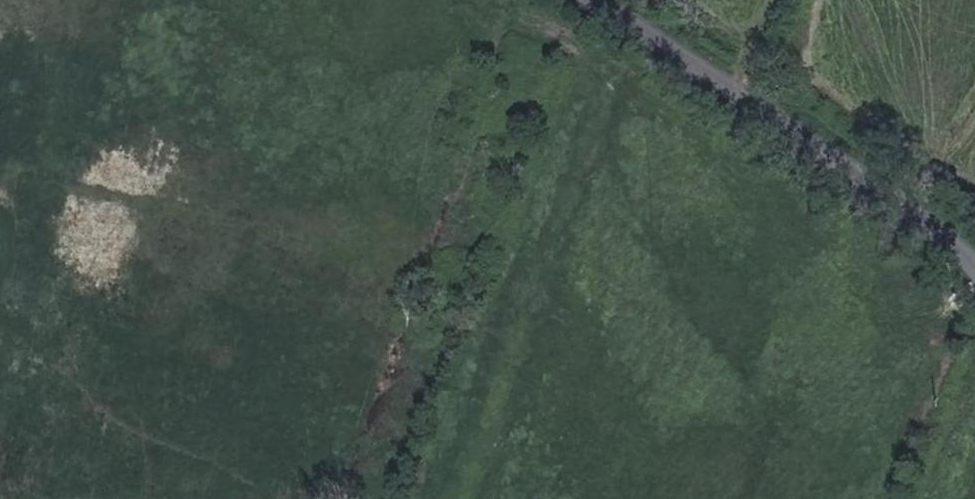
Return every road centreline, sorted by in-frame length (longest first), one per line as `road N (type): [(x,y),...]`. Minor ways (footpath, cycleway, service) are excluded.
road 1 (tertiary): [(597,0),(942,238),(974,271)]

